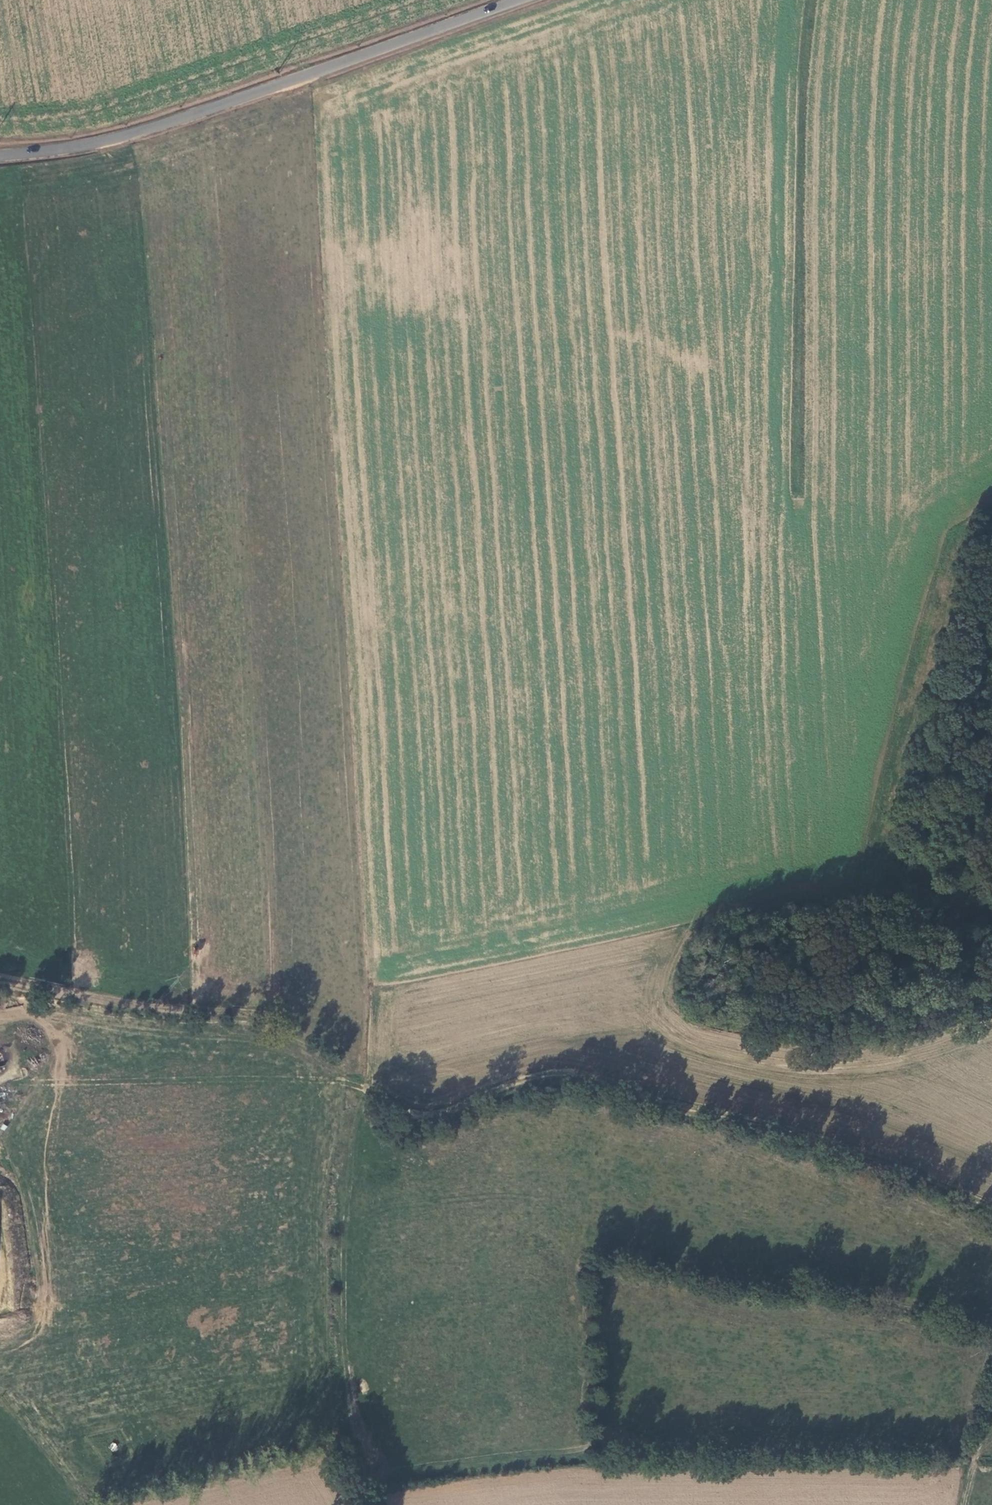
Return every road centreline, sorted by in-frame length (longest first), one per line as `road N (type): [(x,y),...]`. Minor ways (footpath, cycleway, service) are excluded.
road 1 (unclassified): [(515,0),(157,126),(63,150),(0,155)]

